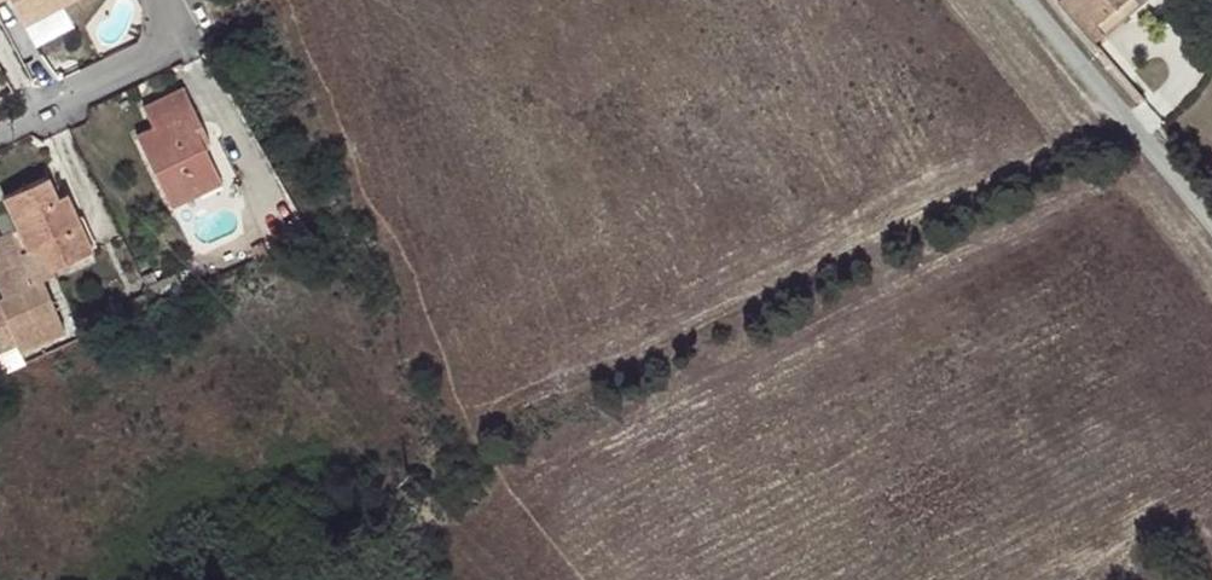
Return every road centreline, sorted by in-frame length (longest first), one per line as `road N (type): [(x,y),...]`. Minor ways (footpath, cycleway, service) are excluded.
road 1 (residential): [(1026,0),(1211,219)]
road 2 (residential): [(0,138),(187,40),(166,0)]

